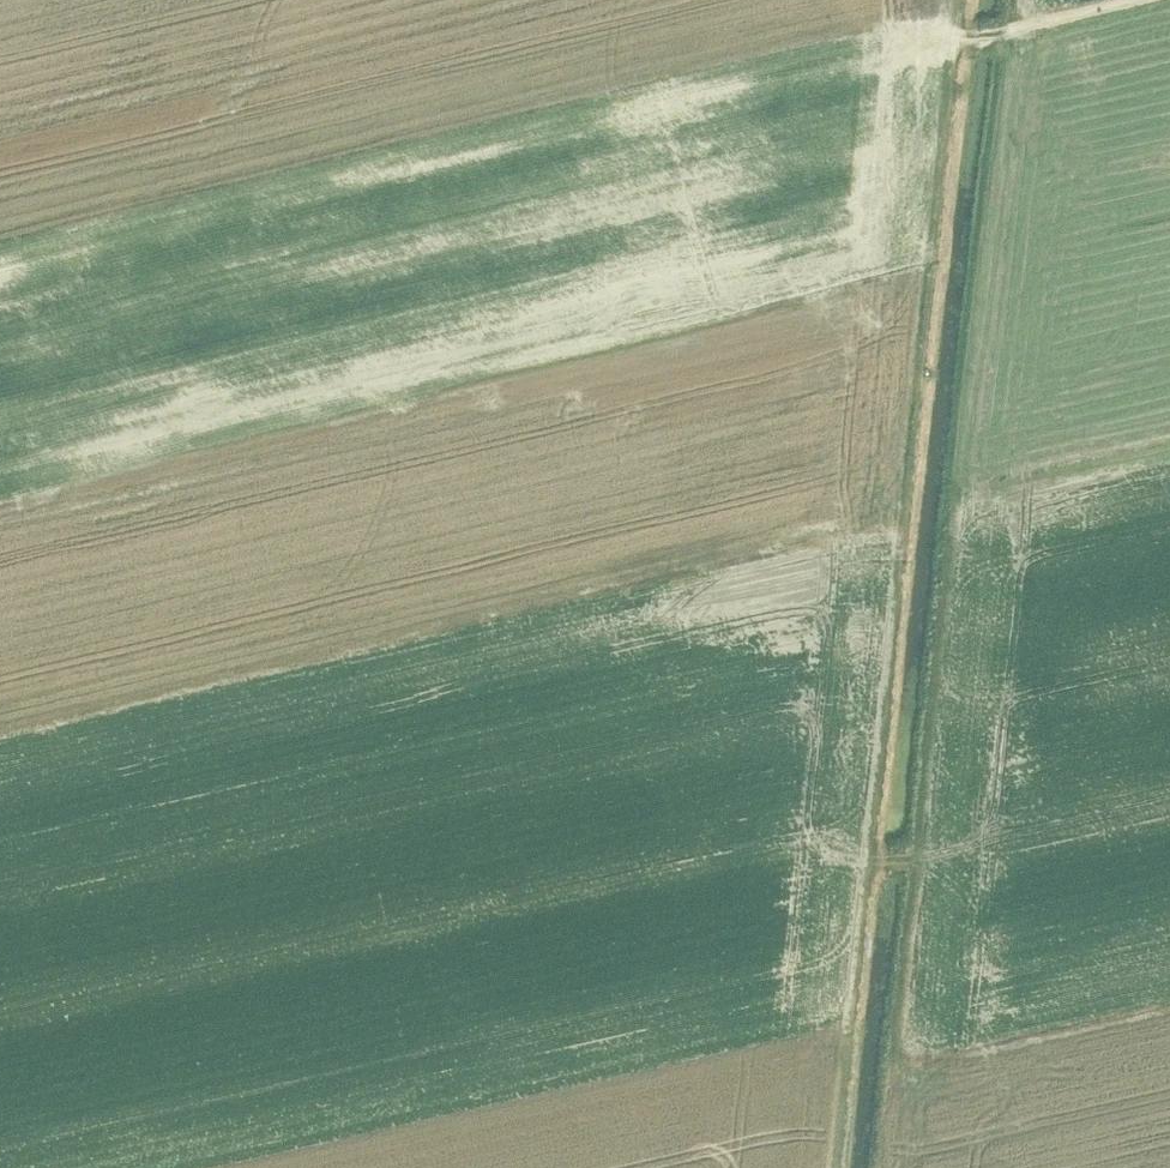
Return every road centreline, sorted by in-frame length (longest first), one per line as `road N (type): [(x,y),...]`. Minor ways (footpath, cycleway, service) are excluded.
road 1 (track): [(960,40),(1133,0)]

